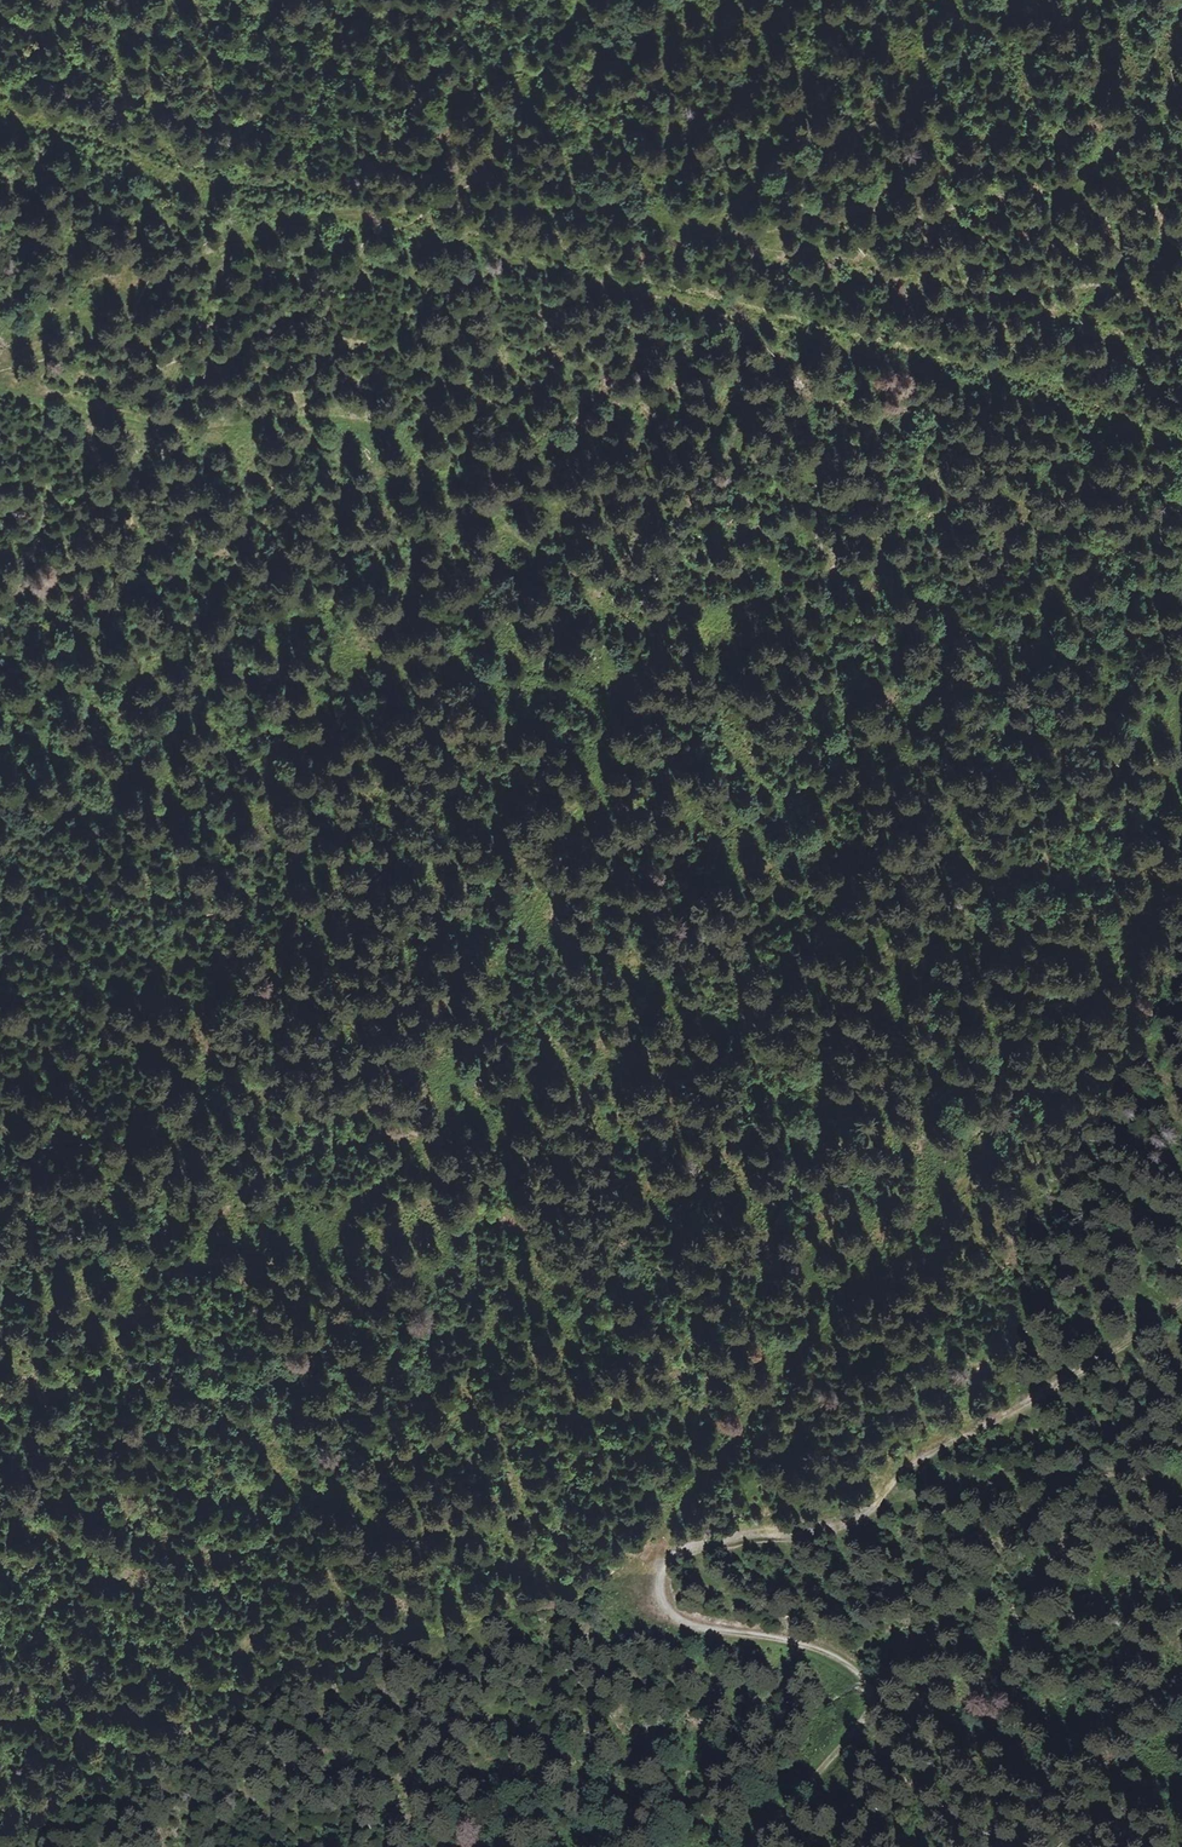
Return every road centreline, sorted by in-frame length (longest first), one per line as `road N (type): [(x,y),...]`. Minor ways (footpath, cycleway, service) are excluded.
road 1 (track): [(753,1846),(851,1729),(863,1702),(835,1658),(791,1642),(665,1621),(654,1574),(669,1554),(819,1527),(860,1516),(886,1492)]
road 2 (track): [(886,1492),(919,1459),(1081,1376),(1181,1299)]

